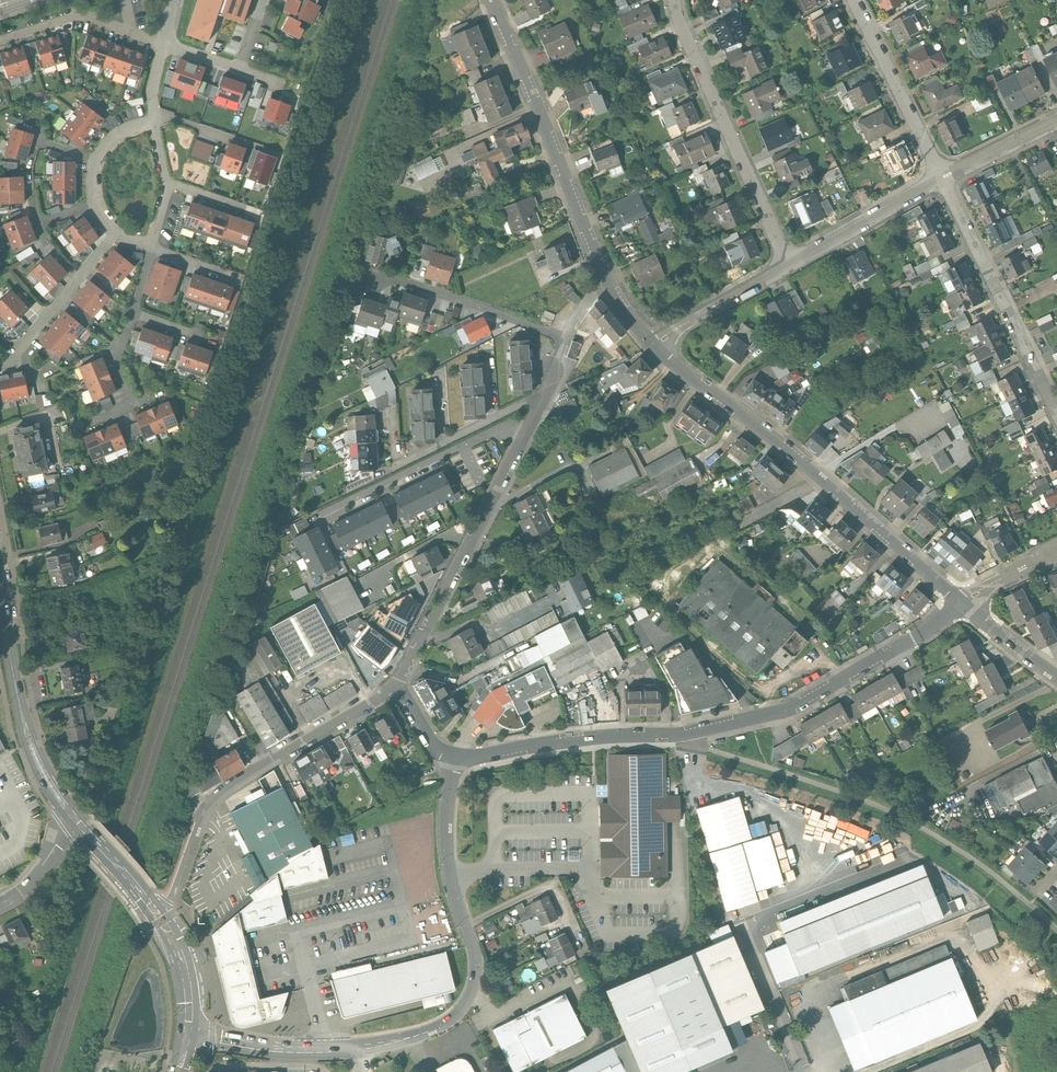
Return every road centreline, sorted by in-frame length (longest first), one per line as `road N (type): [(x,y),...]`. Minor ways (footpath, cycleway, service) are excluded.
road 1 (unclassified): [(456,757),(449,842),(476,969),(468,1004),(454,1019),(360,1050),(286,1050),(189,1033)]
road 2 (residential): [(962,602),(834,688),(782,710),(673,735),(456,757)]
road 3 (residential): [(646,341),(766,431),(962,602)]
road 4 (residential): [(491,0),(599,259),(646,341)]
road 5 (residential): [(787,263),(676,0)]
road 6 (residential): [(519,441),(390,683)]
road 7 (residential): [(942,176),(1056,409)]
road 8 (residential): [(519,441),(495,431),(436,458),(322,516),(329,531)]
road 9 (residential): [(390,683),(233,780),(202,819)]
road 10 (primary): [(76,819),(35,755),(0,604)]
road 11 (residential): [(371,279),(565,338)]
road 12 (residential): [(856,0),(942,176)]
road 13 (residential): [(787,263),(942,176)]
road 14 (residential): [(0,36),(86,15),(165,43)]
road 15 (residential): [(646,341),(787,263)]
road 16 (residential): [(116,235),(12,355)]
road 17 (residential): [(942,176),(1056,117)]
road 18 (primary): [(158,917),(76,819)]
road 19 (primary): [(189,1033),(187,977),(158,917)]

